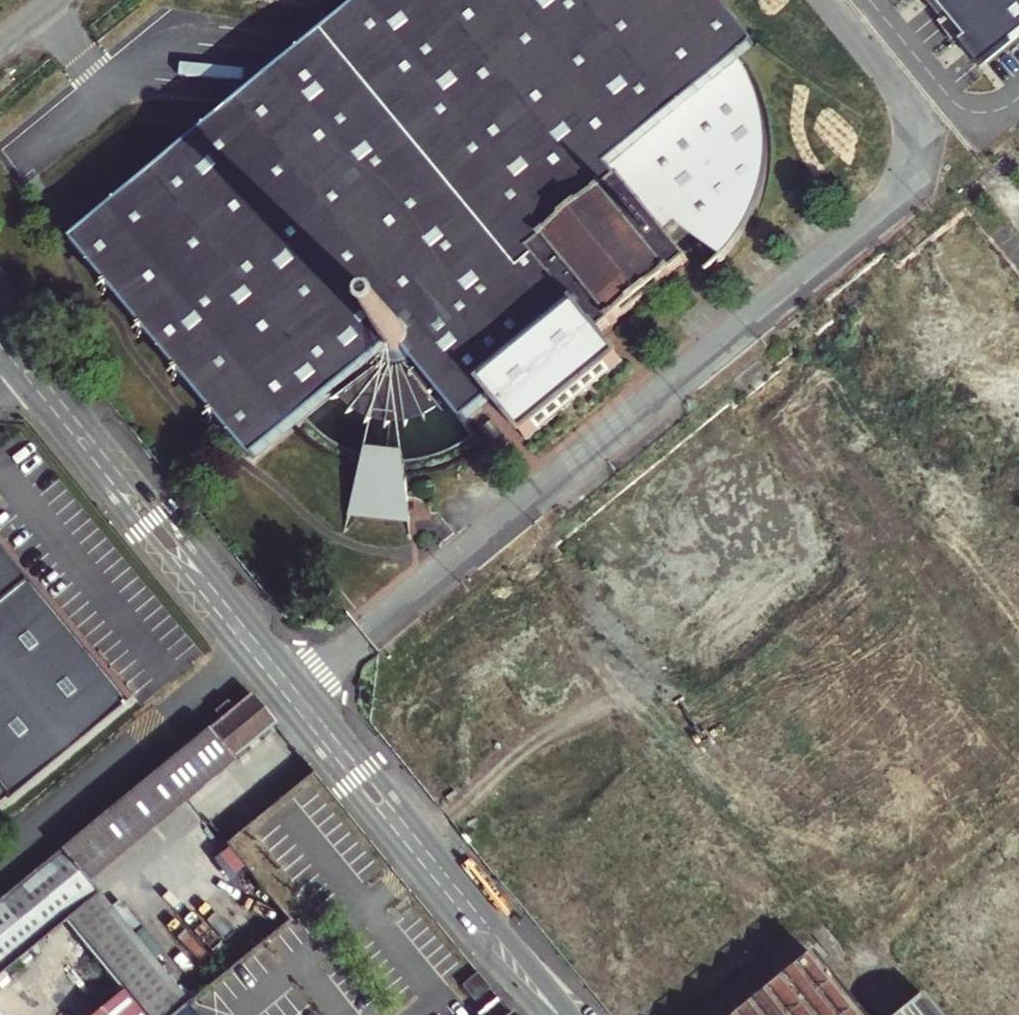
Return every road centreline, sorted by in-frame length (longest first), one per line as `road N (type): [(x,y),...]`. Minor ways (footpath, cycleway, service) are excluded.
road 1 (tertiary): [(21,359),(558,1014)]

